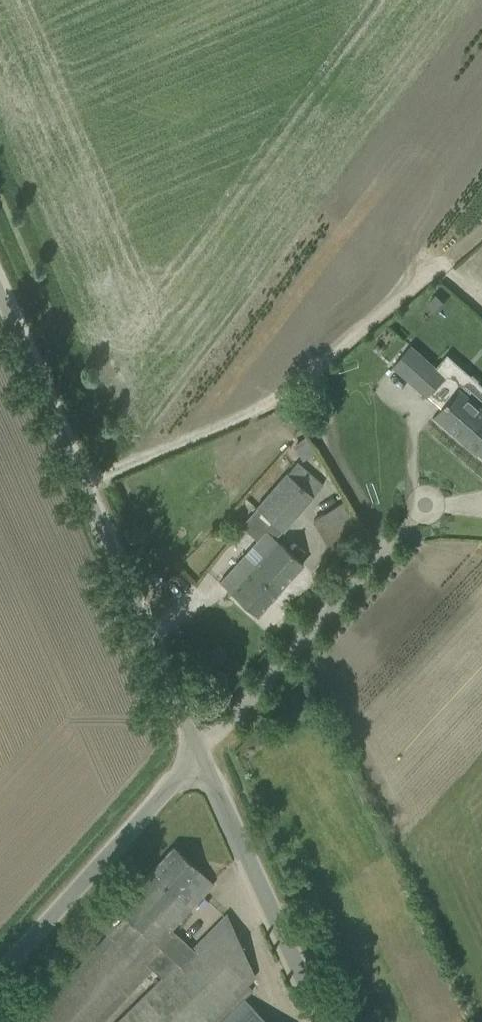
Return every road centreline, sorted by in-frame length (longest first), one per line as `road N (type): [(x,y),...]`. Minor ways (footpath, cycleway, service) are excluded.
road 1 (unclassified): [(205,749),(93,464),(0,261)]
road 2 (residential): [(205,749),(424,506)]
road 3 (unclassified): [(0,971),(205,749)]
road 4 (unclassified): [(320,1021),(205,749)]

